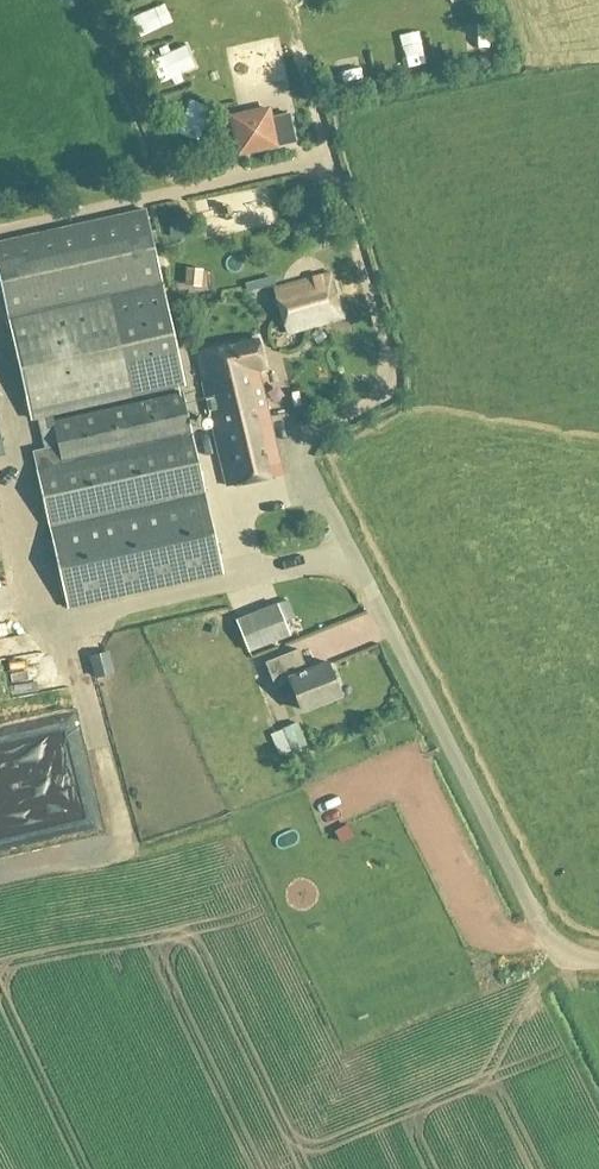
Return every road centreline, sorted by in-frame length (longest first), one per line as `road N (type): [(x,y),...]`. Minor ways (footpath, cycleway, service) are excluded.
road 1 (unclassified): [(598,967),(582,967),(546,946),(427,715)]

